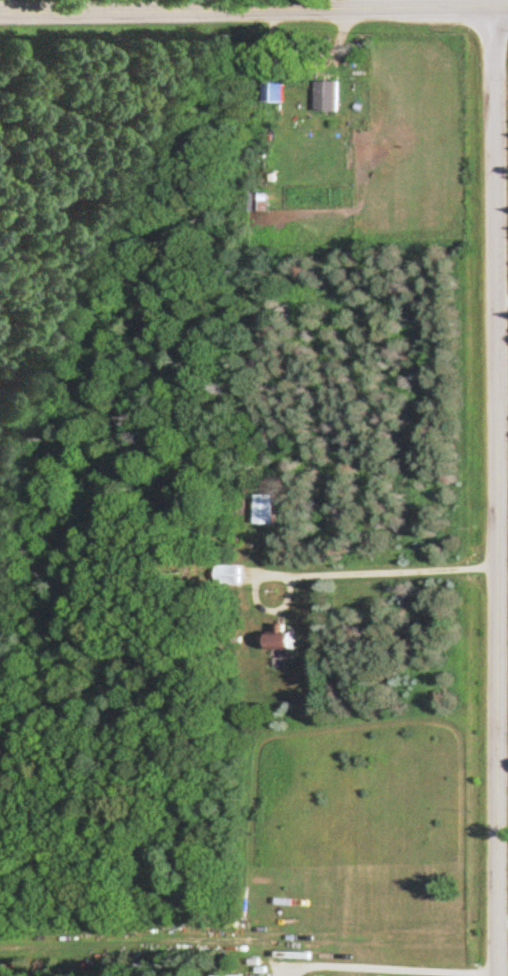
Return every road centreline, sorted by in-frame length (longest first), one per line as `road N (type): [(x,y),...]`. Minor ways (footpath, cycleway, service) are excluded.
road 1 (tertiary): [(502,975),(491,8)]
road 2 (tertiary): [(507,8),(0,9)]

